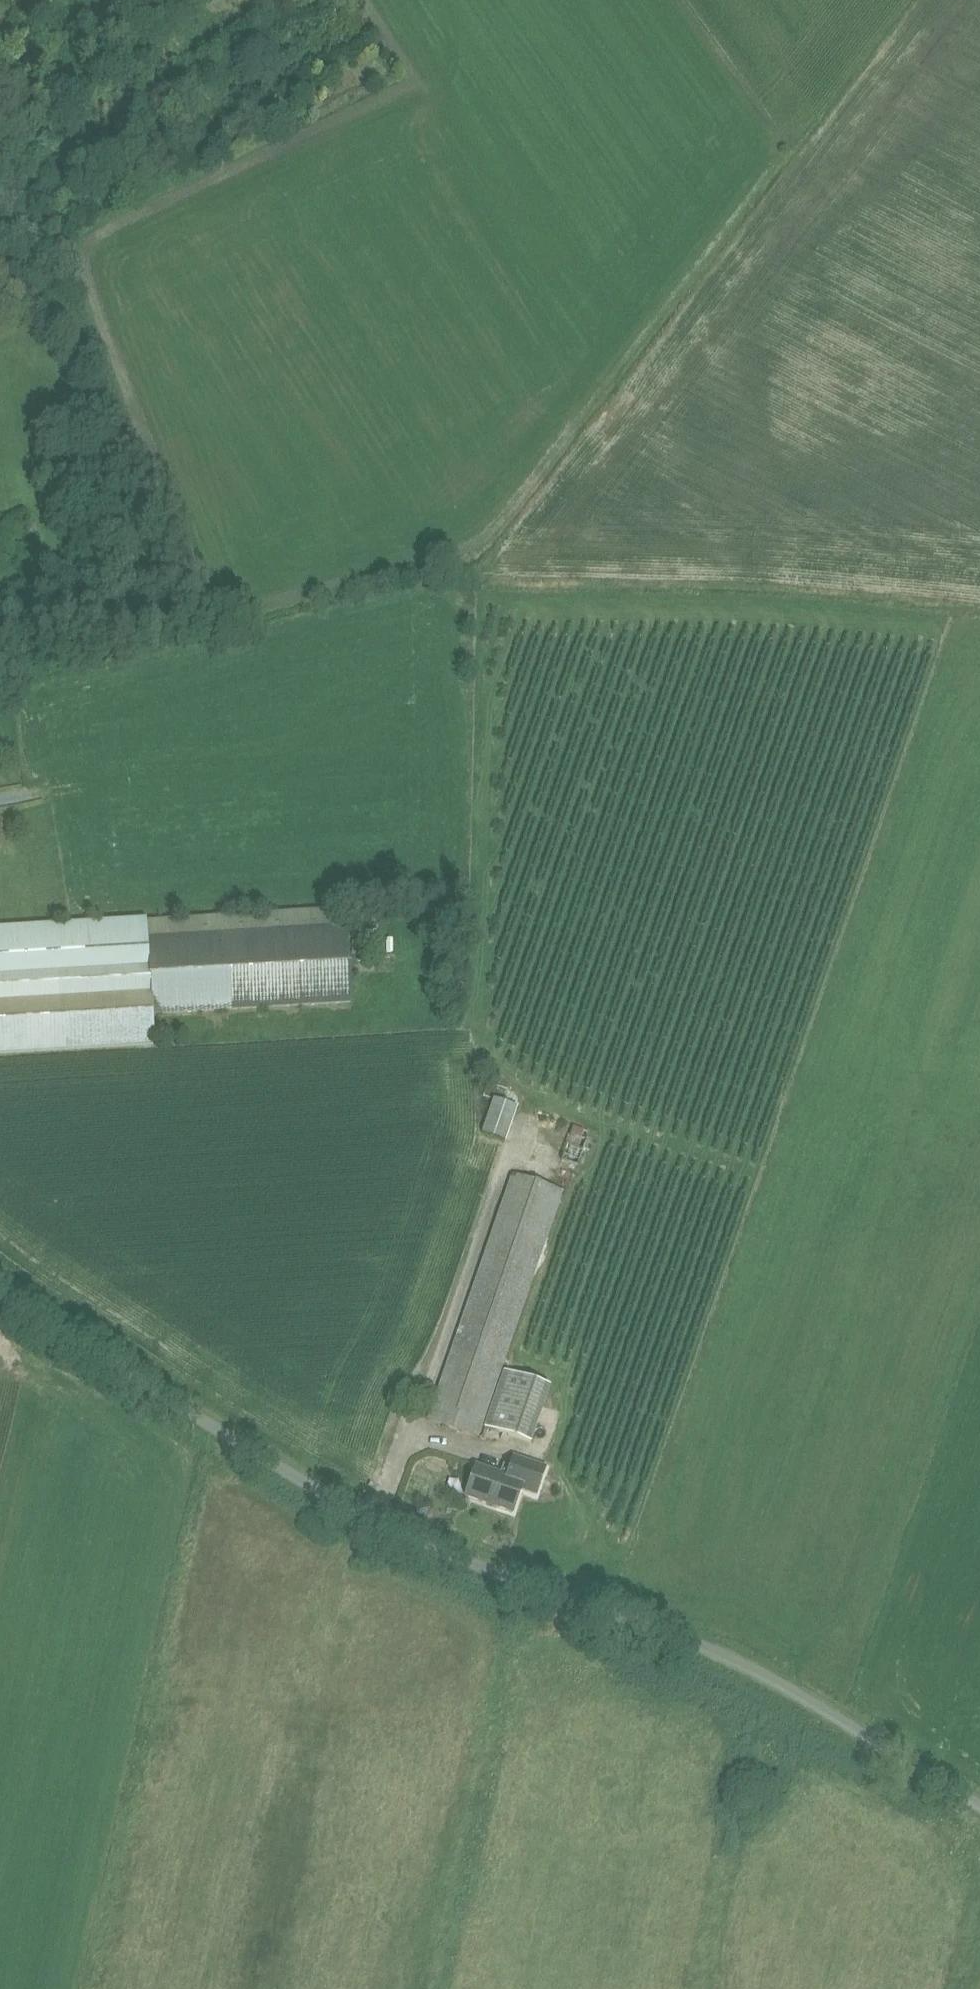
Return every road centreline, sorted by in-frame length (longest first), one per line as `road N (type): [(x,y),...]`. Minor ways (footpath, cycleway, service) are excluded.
road 1 (unclassified): [(979,1804),(691,1643),(385,1523),(177,1406),(0,1283)]

